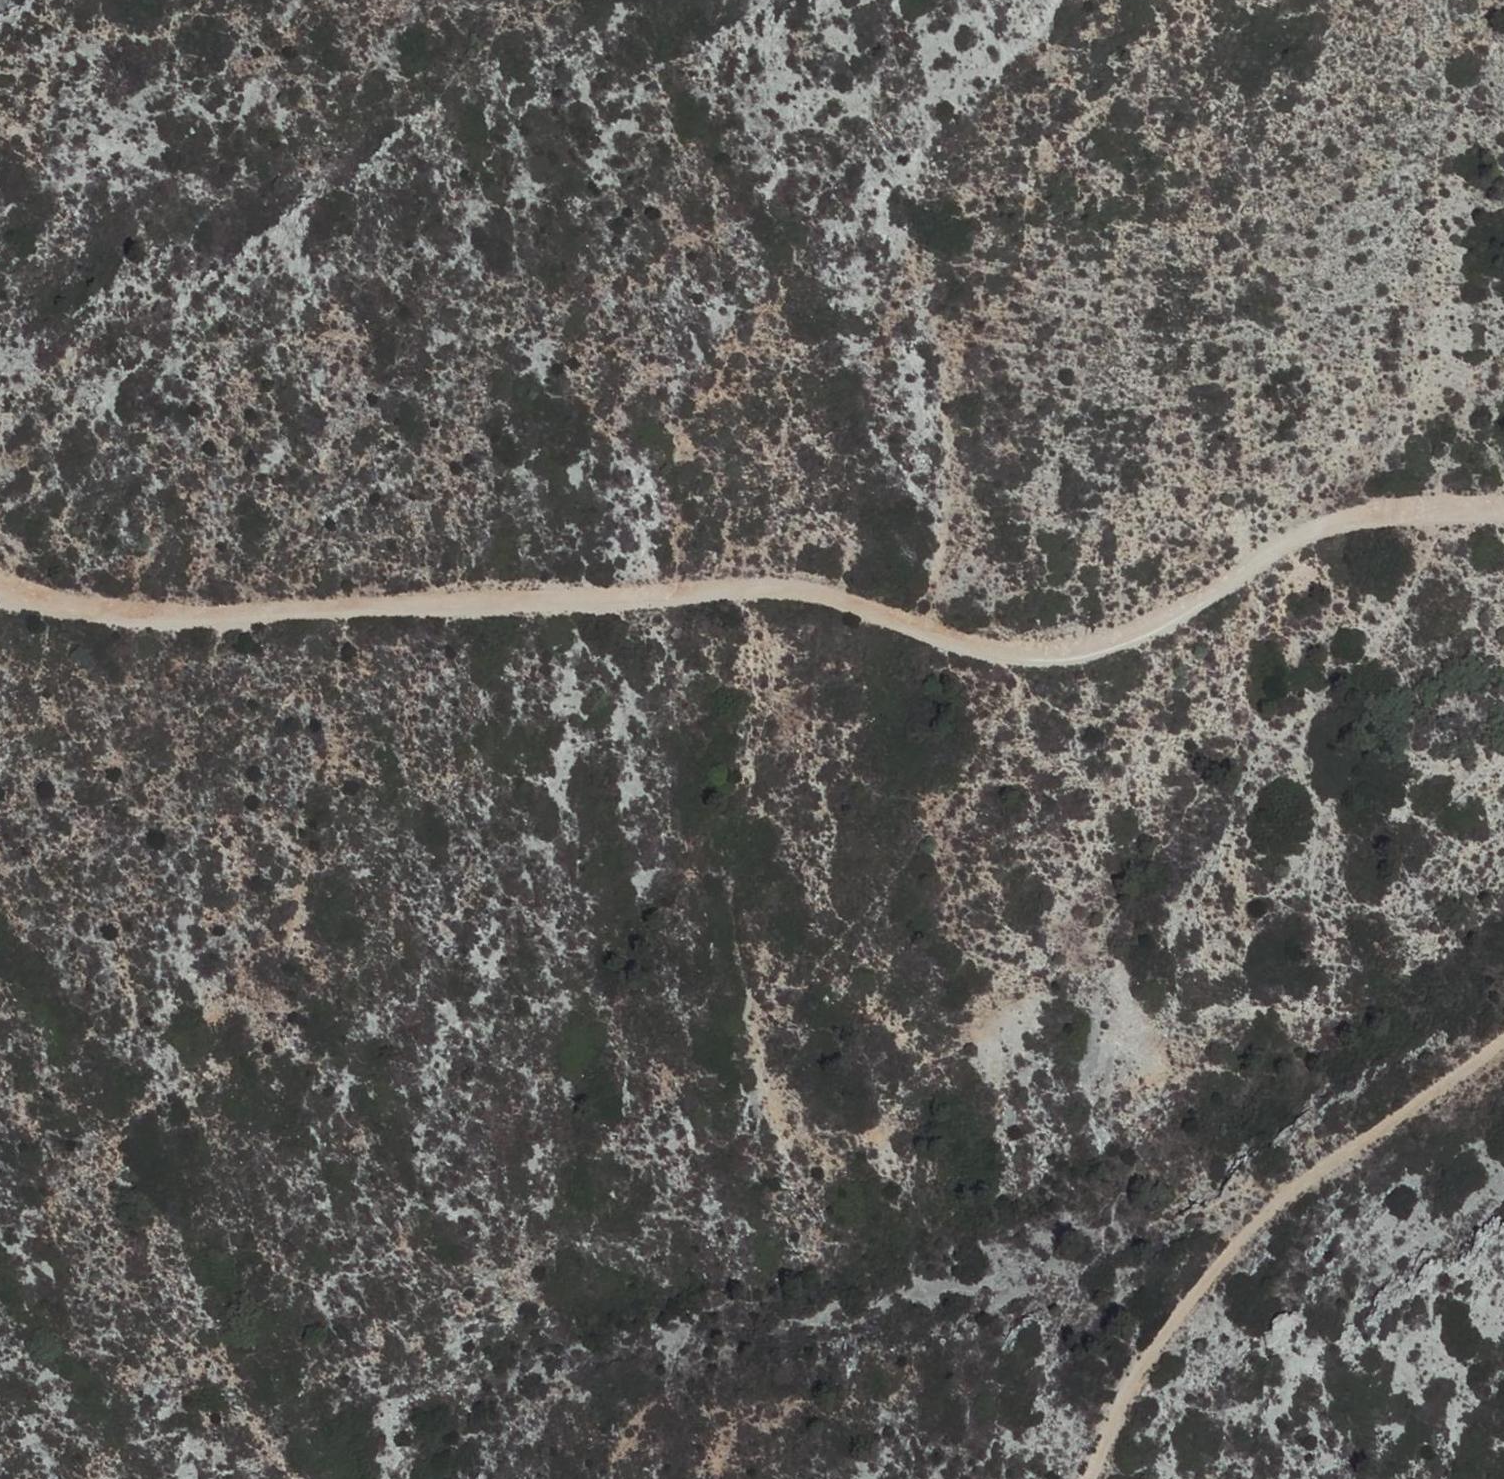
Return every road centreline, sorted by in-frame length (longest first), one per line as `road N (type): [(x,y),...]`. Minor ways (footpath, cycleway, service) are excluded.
road 1 (track): [(0,582),(59,610),(138,625),(245,626),(440,611),(544,616),(740,592),(837,603),(937,638),(1060,664),(1133,640),(1379,516),(1503,516)]
road 2 (track): [(1503,1046),(1293,1195),(1255,1235),(1134,1406),(1099,1478)]

